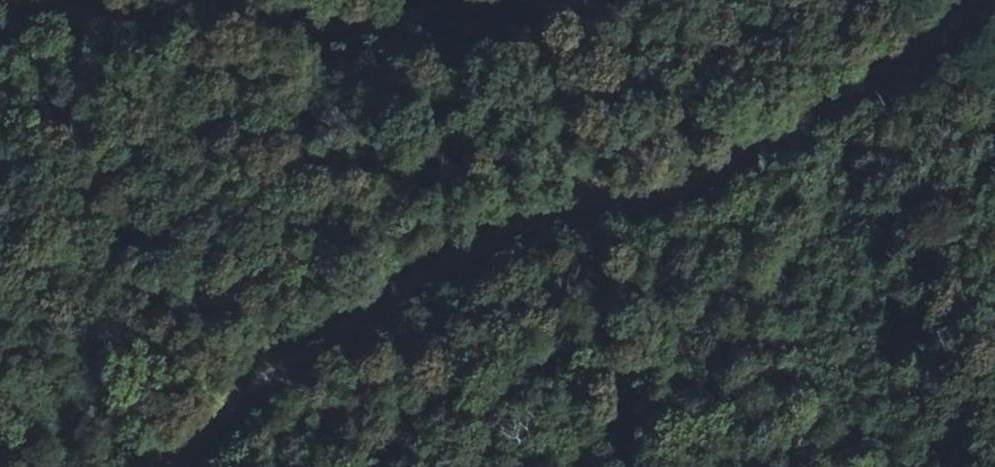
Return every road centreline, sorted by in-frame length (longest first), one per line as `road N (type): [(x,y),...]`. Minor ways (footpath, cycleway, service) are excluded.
road 1 (tertiary): [(994,5),(798,134),(695,185),(582,210),(477,247),(314,351),(175,466)]
road 2 (tertiary): [(0,45),(93,29),(463,19),(601,0)]

